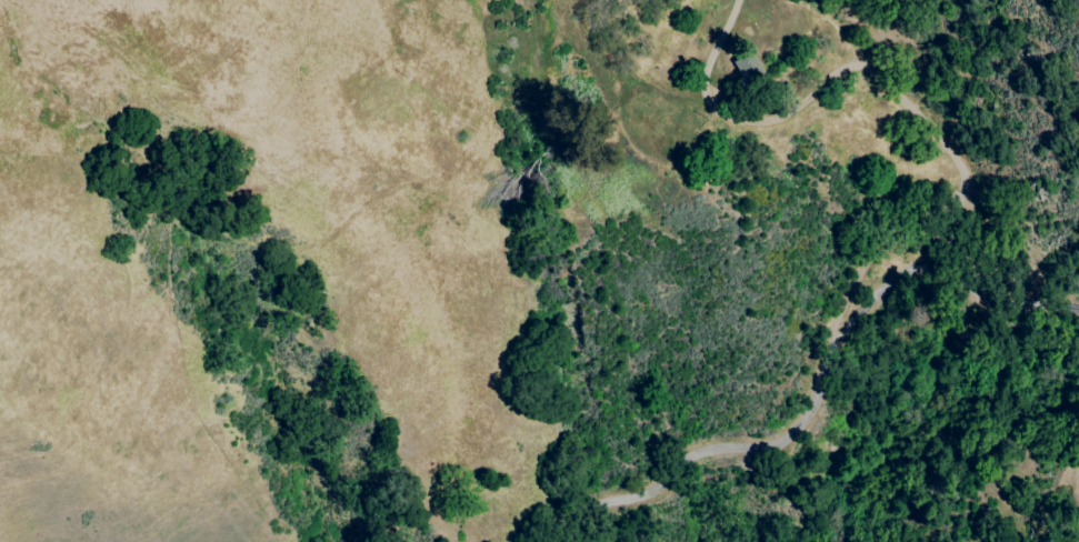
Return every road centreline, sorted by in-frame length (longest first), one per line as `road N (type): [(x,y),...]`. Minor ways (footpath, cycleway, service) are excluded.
road 1 (track): [(736,0),(706,69),(703,92),(715,112),(753,123),(776,119),(829,76),(865,66),(935,131),(965,178),(951,204),(899,221),(875,241),(842,303),(818,382)]
road 2 (track): [(818,382),(866,307),(913,274),(1078,310)]

